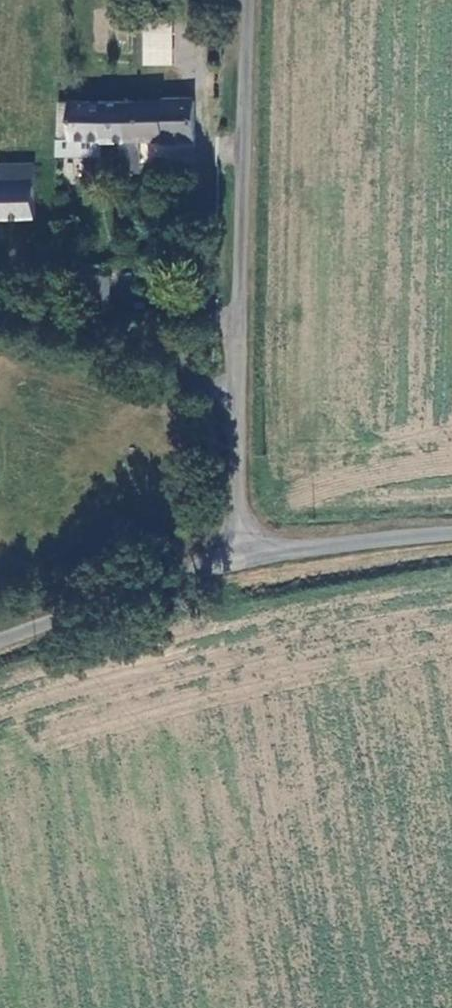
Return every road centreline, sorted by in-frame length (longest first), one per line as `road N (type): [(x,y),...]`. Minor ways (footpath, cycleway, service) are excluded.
road 1 (unclassified): [(247,0),(236,559)]
road 2 (unclassified): [(236,559),(0,642)]
road 3 (unclassified): [(451,531),(236,559)]

